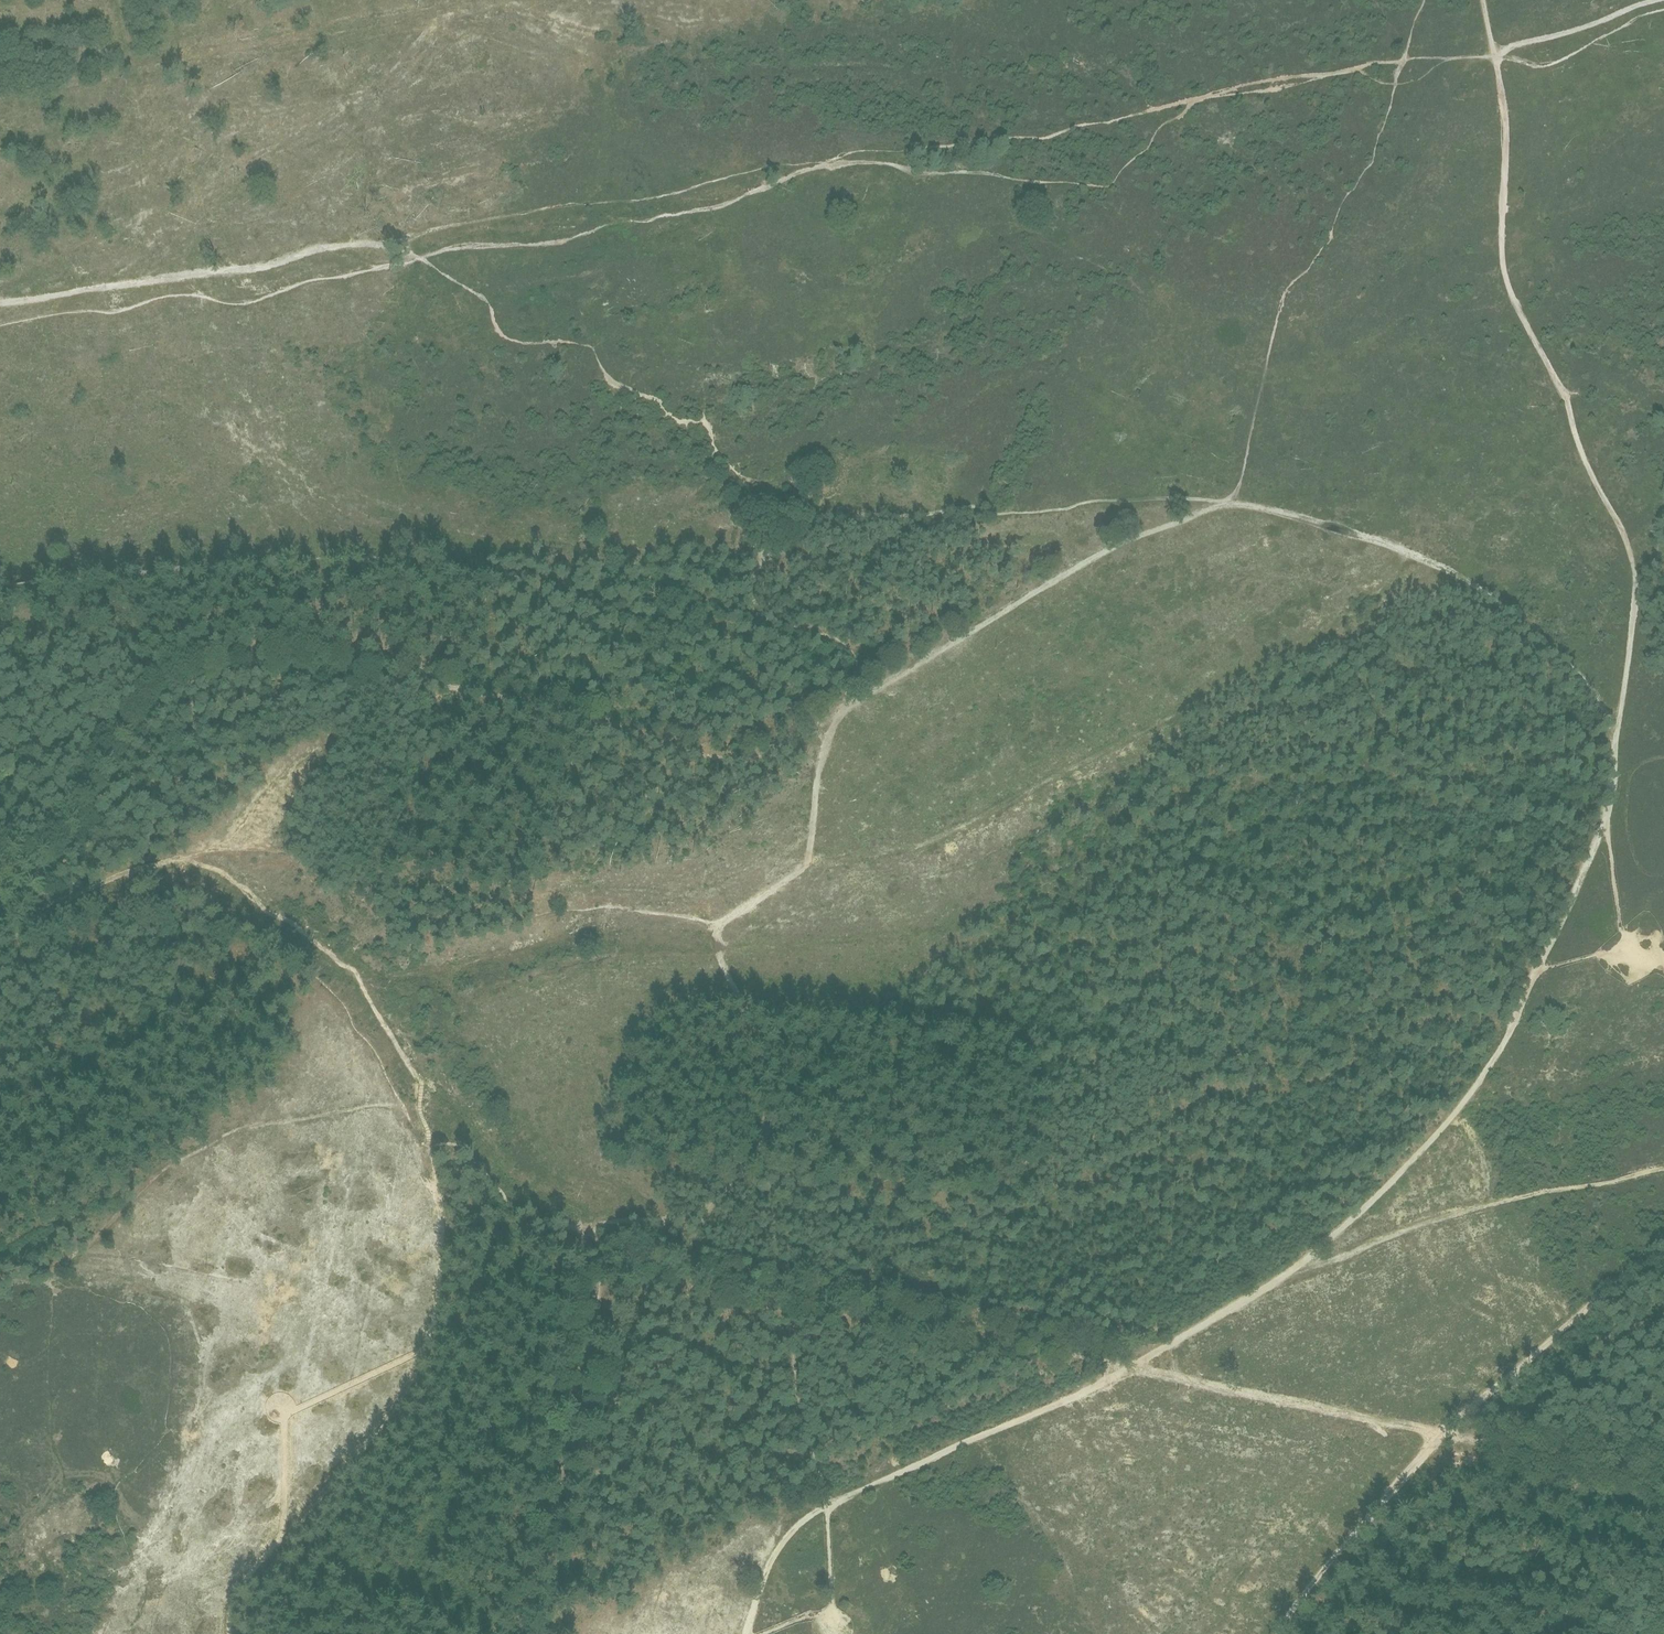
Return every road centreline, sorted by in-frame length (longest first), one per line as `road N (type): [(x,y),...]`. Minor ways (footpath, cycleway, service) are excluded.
road 1 (track): [(830,1504),(1061,1403),(1284,1277)]
road 2 (track): [(413,675),(271,665),(181,679),(149,709),(75,839),(51,859)]
road 3 (track): [(413,675),(723,758),(821,727)]
road 4 (track): [(1284,1277),(1446,1216),(1663,1169)]
road 5 (track): [(1134,1366),(1444,1434)]
road 6 (track): [(1444,1434),(1663,1245)]
road 7 (track): [(1277,1633),(1317,1576),(1444,1434)]
road 8 (track): [(1444,1434),(1663,1484)]
road 9 (track): [(749,1633),(782,1544),(830,1504)]

